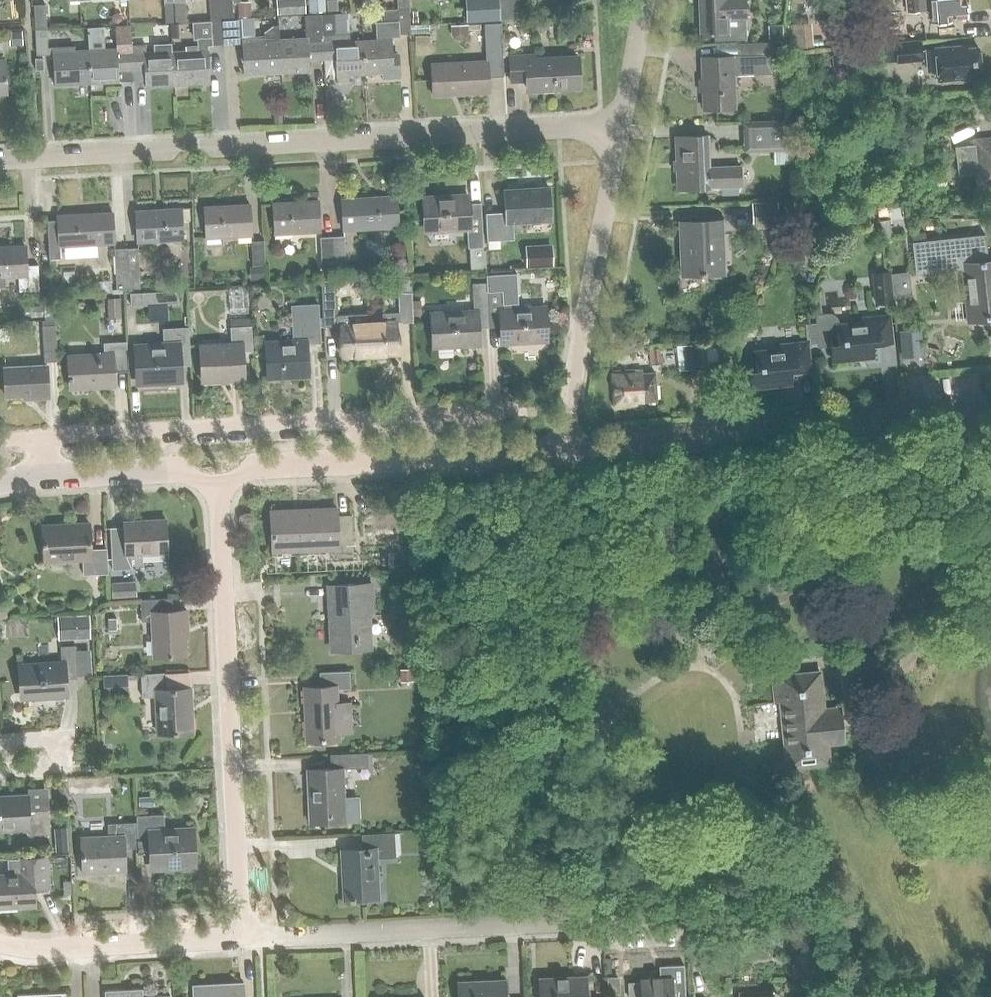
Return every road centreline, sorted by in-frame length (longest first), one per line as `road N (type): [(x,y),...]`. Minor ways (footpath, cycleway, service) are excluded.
road 1 (residential): [(0,160),(625,124)]
road 2 (residential): [(40,437),(519,409)]
road 3 (residential): [(241,938),(217,483)]
road 4 (residential): [(686,914),(241,938)]
road 5 (residential): [(566,447),(990,405)]
road 6 (residential): [(217,483),(257,466),(566,447)]
road 7 (residential): [(566,447),(570,392),(625,124)]
road 8 (residential): [(241,938),(53,949),(0,944)]
road 9 (residential): [(45,475),(169,469),(217,483)]
road 10 (residential): [(0,741),(63,738),(62,766),(0,771)]
road 11 (residential): [(625,124),(647,0)]

